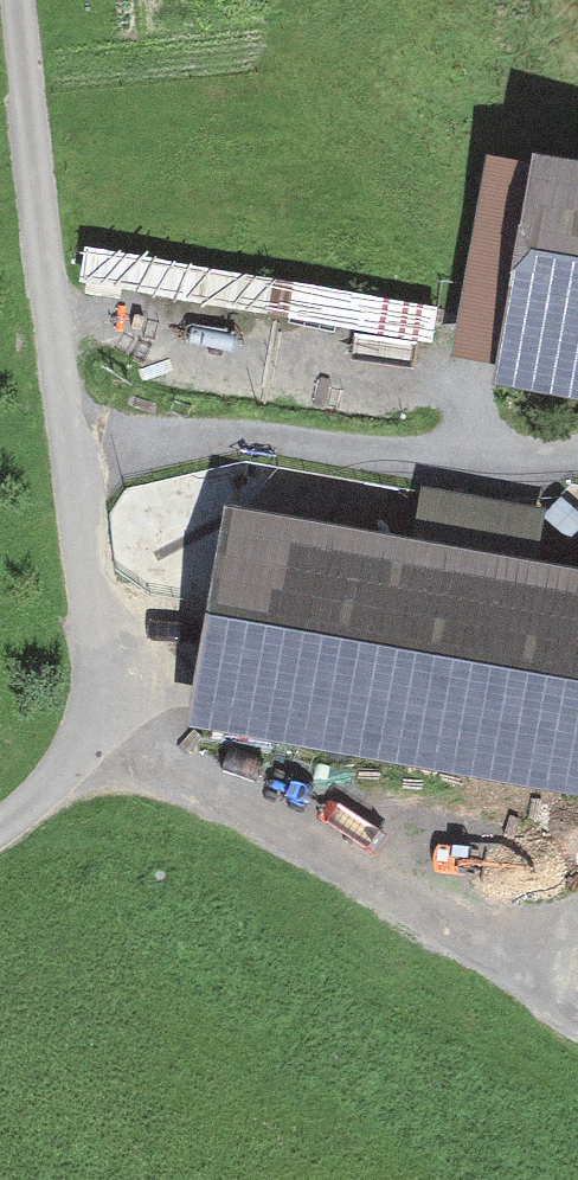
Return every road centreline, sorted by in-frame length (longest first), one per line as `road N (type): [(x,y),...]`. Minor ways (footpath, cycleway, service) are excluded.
road 1 (track): [(92,729),(100,682),(94,611),(25,0)]
road 2 (track): [(577,1011),(184,766),(92,729)]
road 3 (track): [(73,443),(225,439),(434,459),(577,457)]
road 4 (track): [(0,827),(58,775),(92,729)]

